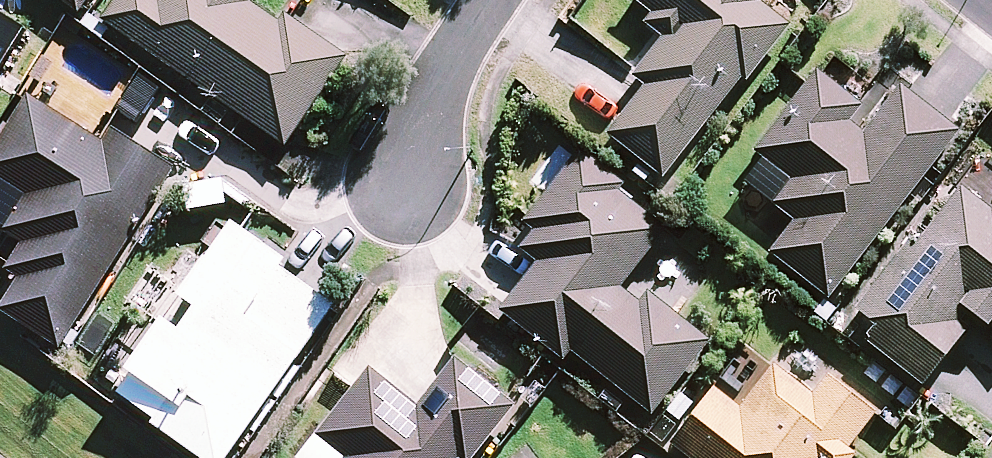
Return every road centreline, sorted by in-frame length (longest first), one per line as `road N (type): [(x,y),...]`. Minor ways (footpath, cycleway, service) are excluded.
road 1 (residential): [(391,177),(429,94),(495,0)]

